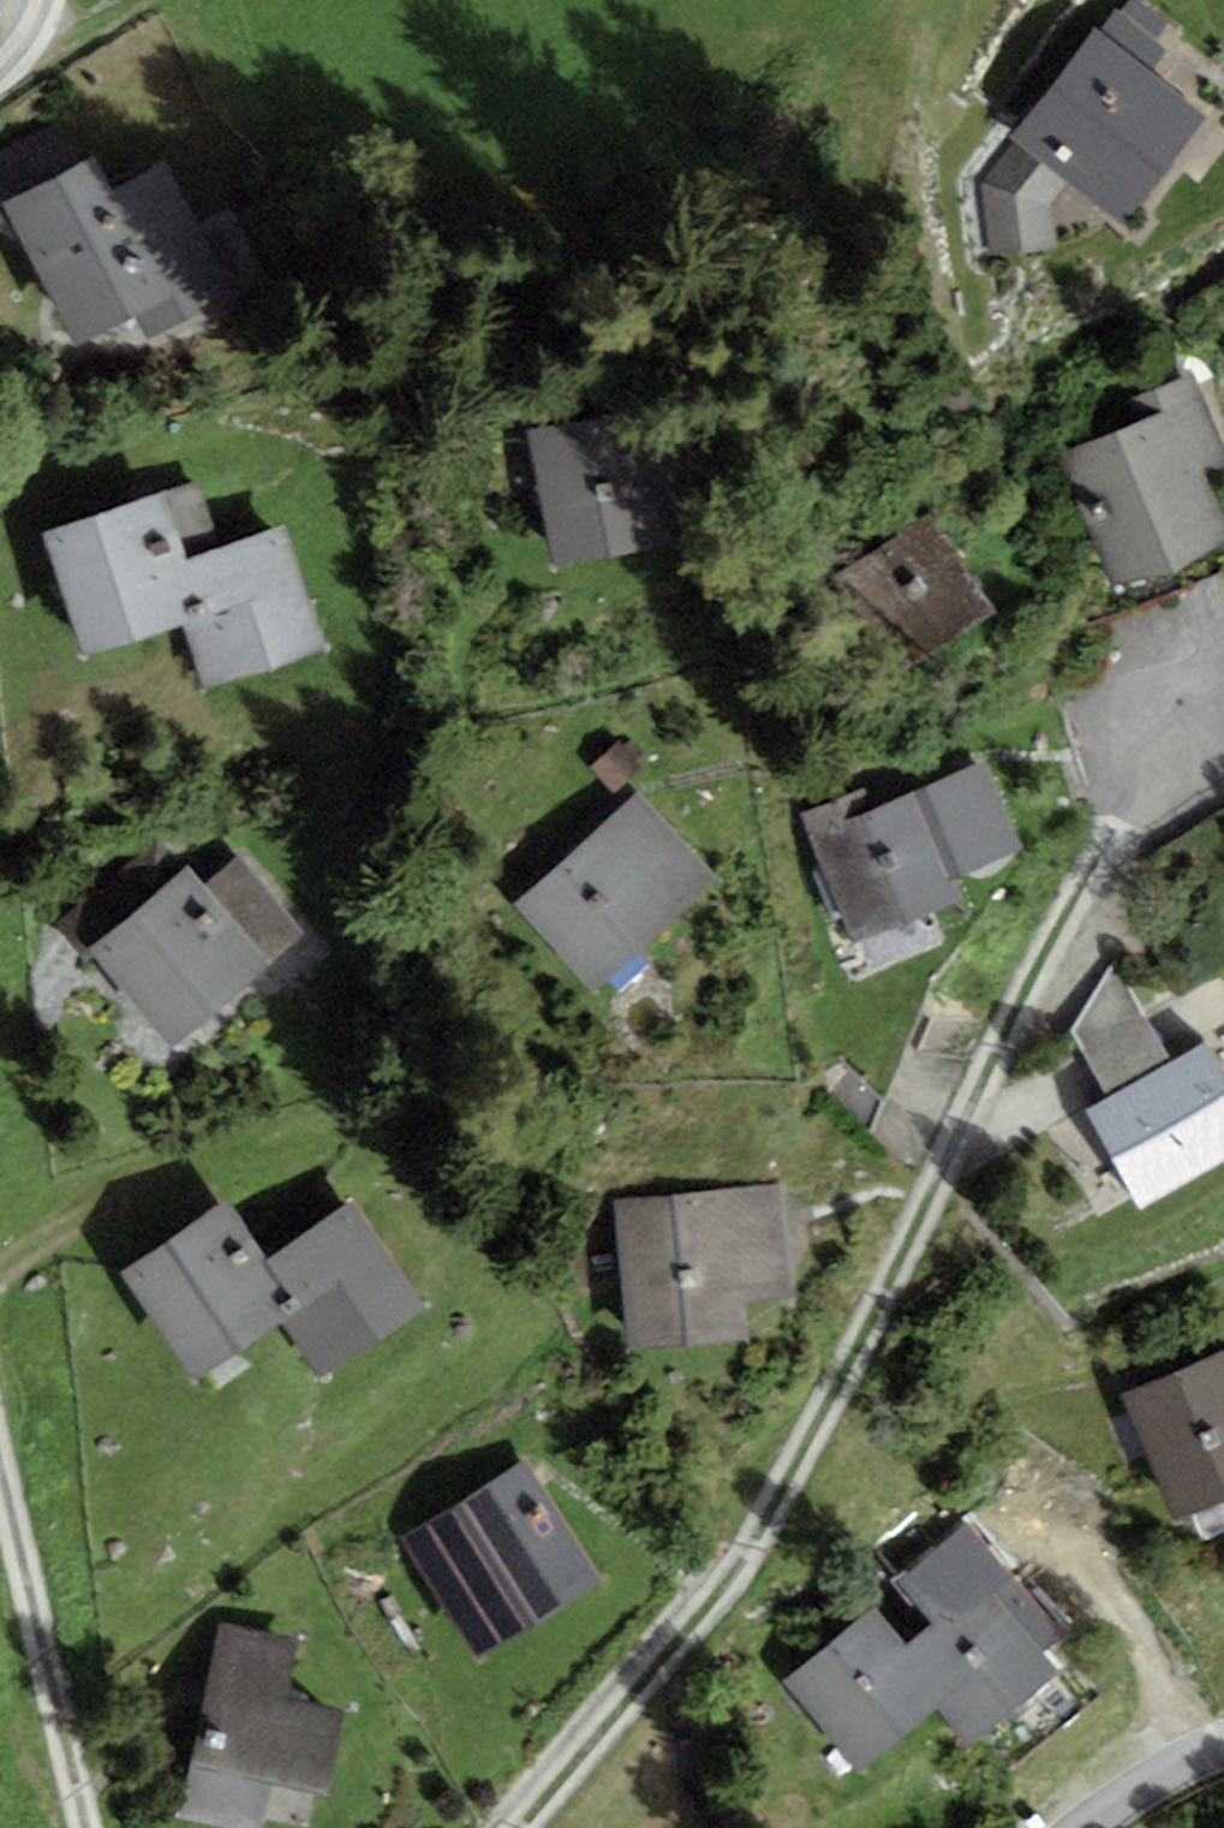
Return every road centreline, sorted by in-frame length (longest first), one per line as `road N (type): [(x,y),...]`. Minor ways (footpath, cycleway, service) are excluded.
road 1 (residential): [(1187,623),(1115,819),(814,1437),(719,1593),(517,1827)]
road 2 (residential): [(89,1827),(0,1452)]
road 3 (residential): [(1080,1827),(1223,1746)]

